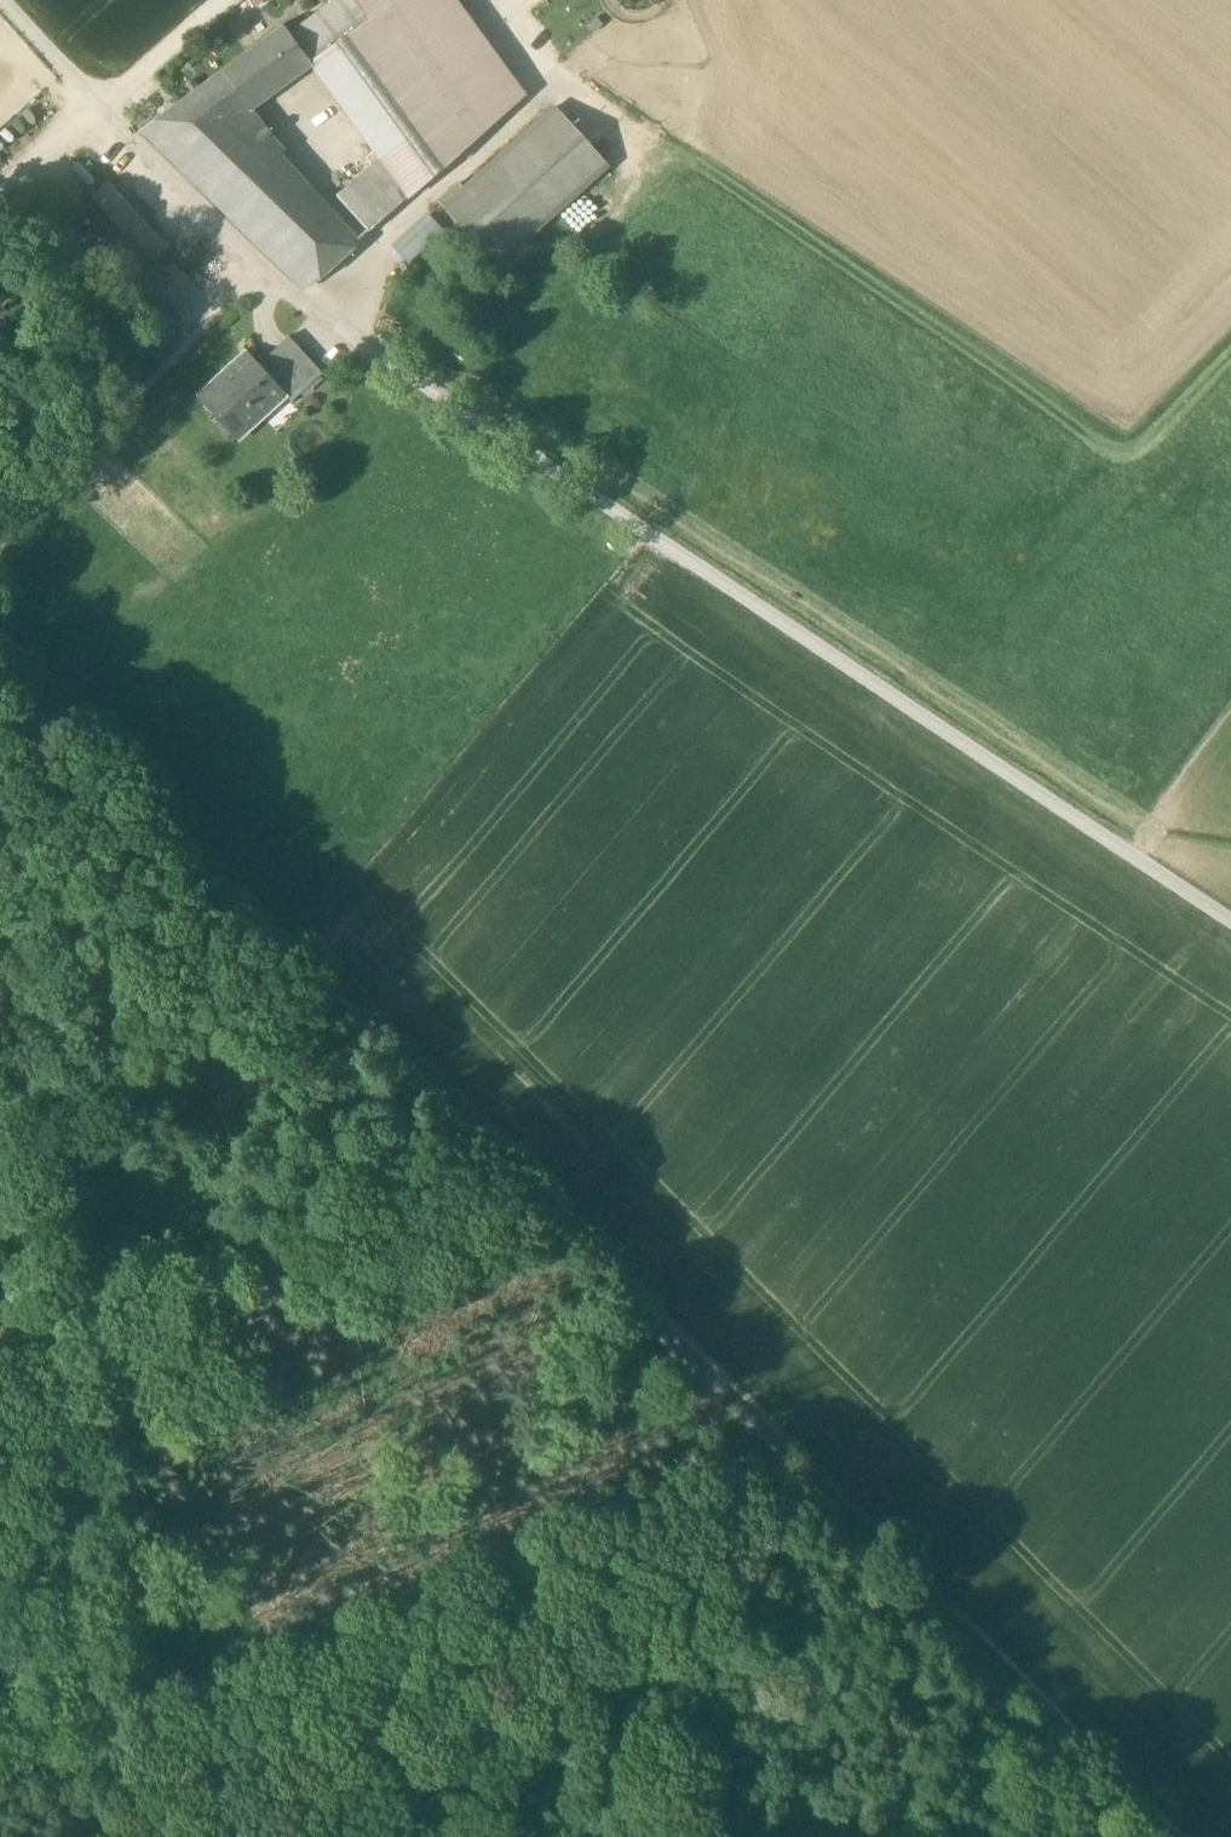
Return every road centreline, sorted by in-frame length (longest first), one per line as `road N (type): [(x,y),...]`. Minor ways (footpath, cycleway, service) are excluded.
road 1 (unclassified): [(104,110),(313,315),(1230,924)]
road 2 (track): [(104,110),(230,0)]
road 3 (track): [(4,0),(104,110)]
road 4 (track): [(0,193),(104,110)]

